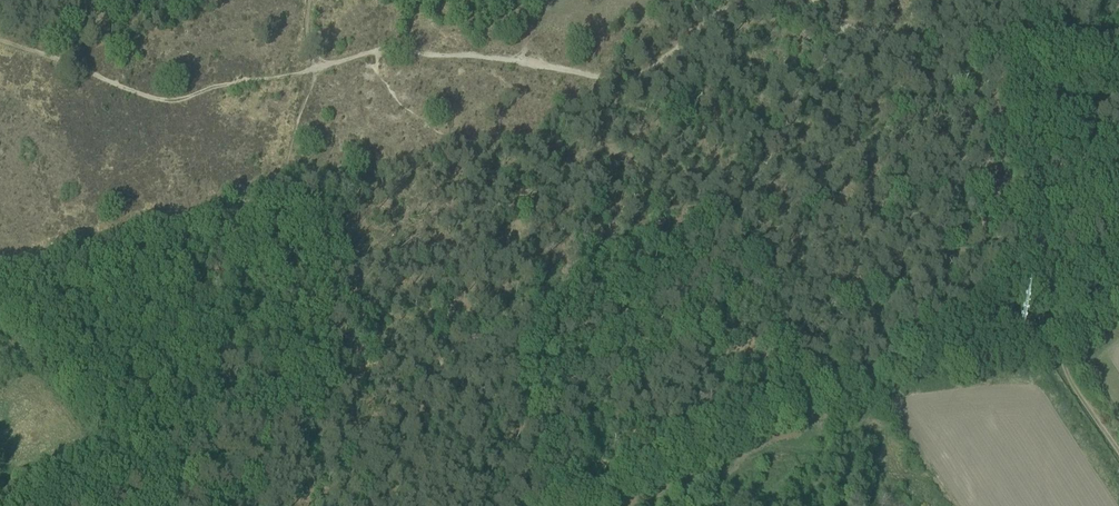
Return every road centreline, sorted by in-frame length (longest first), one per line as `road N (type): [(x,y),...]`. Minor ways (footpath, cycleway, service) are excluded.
road 1 (track): [(754,0),(634,80),(400,50),(323,66)]
road 2 (track): [(1012,31),(1004,101),(1019,241),(1063,352),(1118,441)]
road 3 (track): [(323,66),(158,99),(0,39)]
road 4 (track): [(1012,31),(885,0)]

